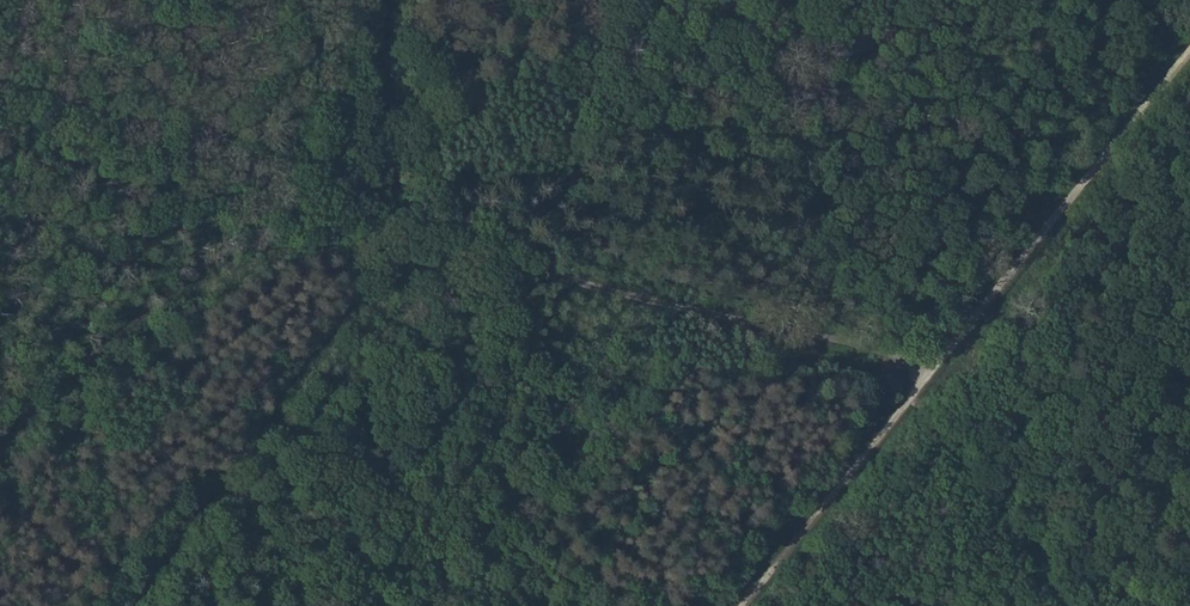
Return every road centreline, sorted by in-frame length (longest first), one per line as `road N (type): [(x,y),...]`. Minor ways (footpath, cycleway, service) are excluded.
road 1 (track): [(1189,49),(932,362),(516,268),(434,255),(385,265),(262,420),(132,605)]
road 2 (track): [(434,255),(299,243),(221,261),(0,435)]
road 3 (track): [(932,362),(738,605)]
road 4 (track): [(589,286),(518,224),(483,170)]

